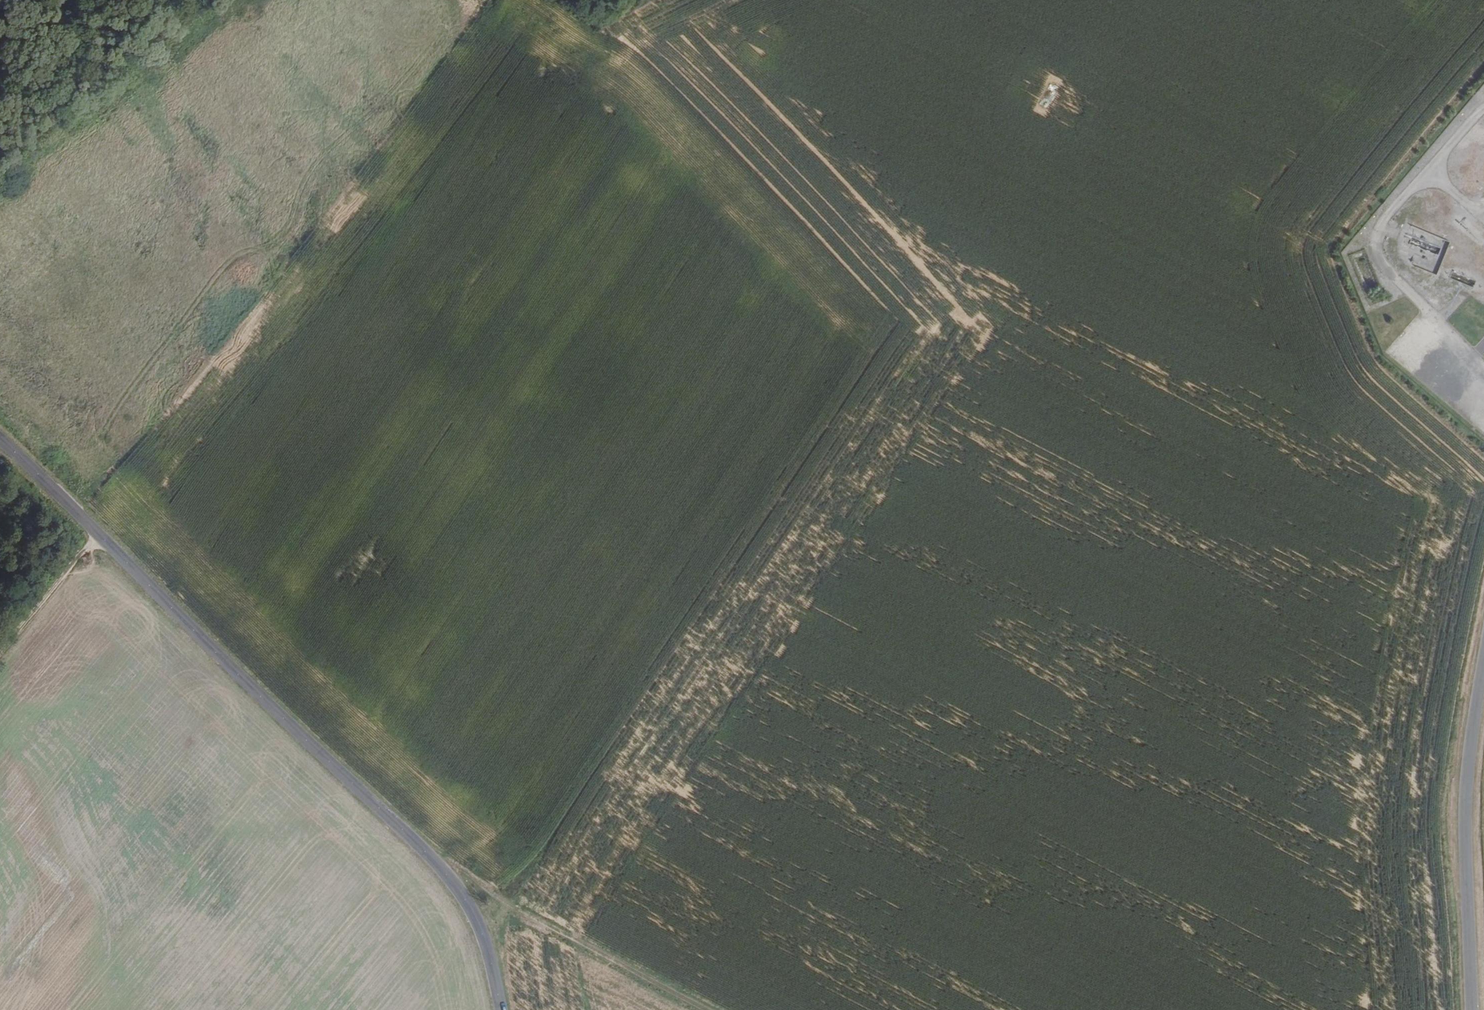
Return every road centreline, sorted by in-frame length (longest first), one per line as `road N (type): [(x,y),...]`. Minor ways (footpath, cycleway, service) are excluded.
road 1 (tertiary): [(501,1009),(482,936),(454,883),(0,443)]
road 2 (unclassified): [(1470,1009),(1465,793),(1483,660)]
road 3 (track): [(510,907),(706,1009)]
road 4 (track): [(100,536),(0,654)]

